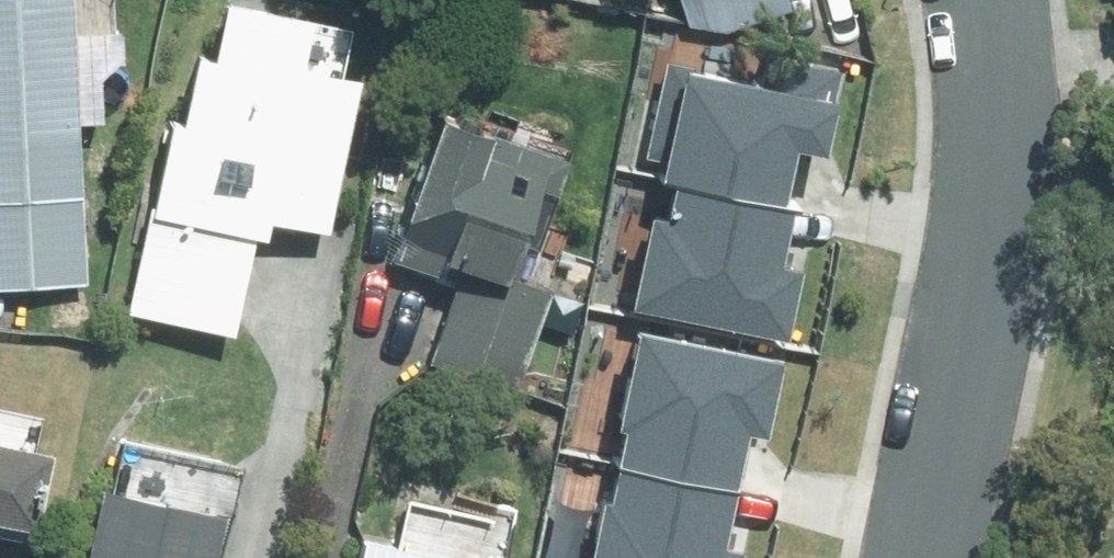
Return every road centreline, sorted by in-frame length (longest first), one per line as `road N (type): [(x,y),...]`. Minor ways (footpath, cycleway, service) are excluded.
road 1 (residential): [(924,557),(979,291),(998,95),(992,0)]

